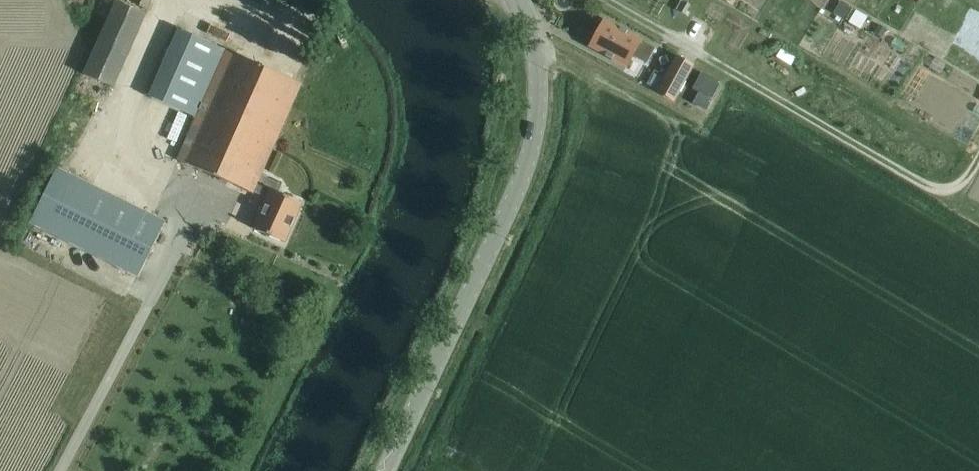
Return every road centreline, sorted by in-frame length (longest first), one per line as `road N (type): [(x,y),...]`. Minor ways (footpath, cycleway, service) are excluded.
road 1 (tertiary): [(385,470),(531,150),(538,77),(520,0)]

